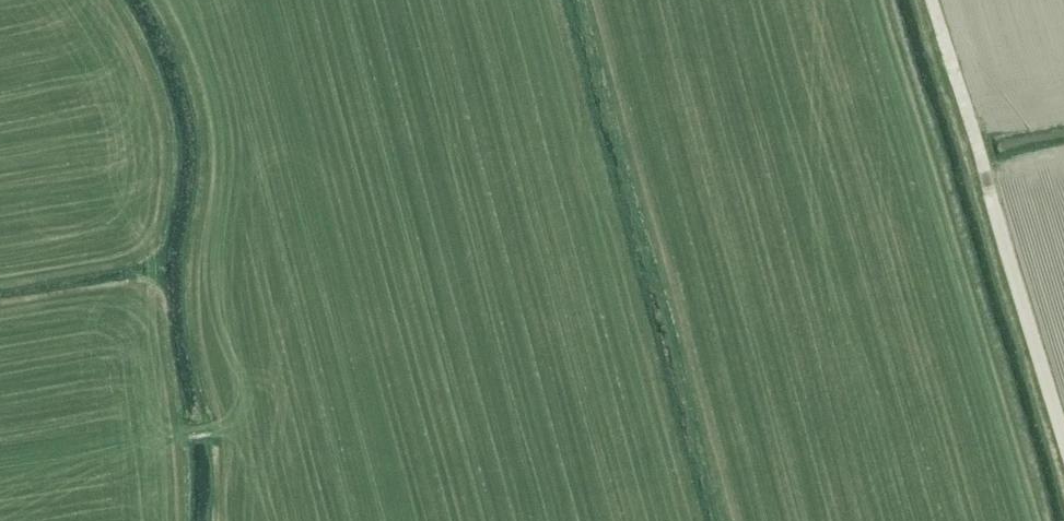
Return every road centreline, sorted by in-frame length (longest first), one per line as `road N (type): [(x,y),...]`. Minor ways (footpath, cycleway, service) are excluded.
road 1 (track): [(934,0),(1063,432)]

